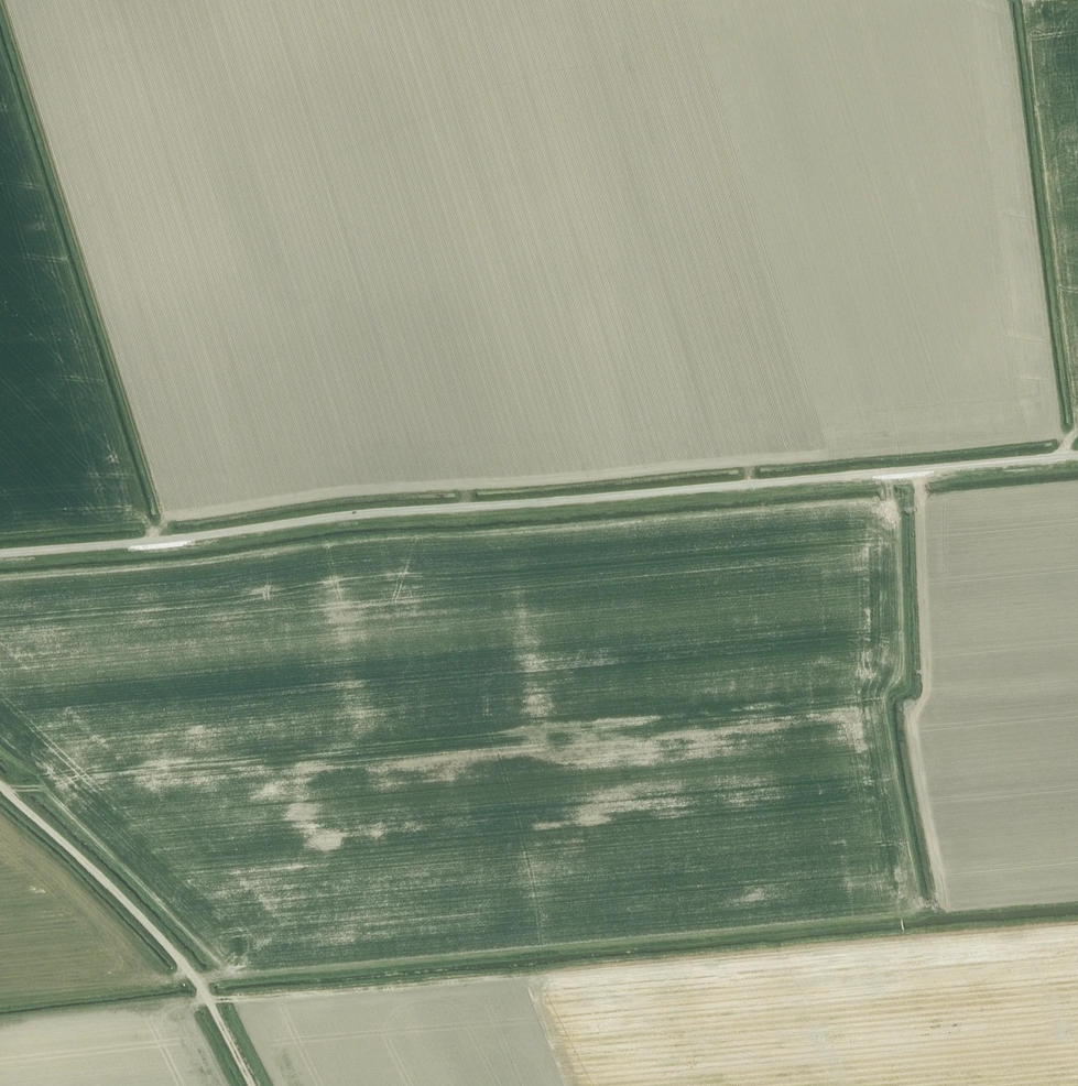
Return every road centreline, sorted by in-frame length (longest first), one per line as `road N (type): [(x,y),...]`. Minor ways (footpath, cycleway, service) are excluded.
road 1 (unclassified): [(0,553),(360,514),(1077,455)]
road 2 (track): [(0,786),(170,948),(215,1012),(251,1085)]

